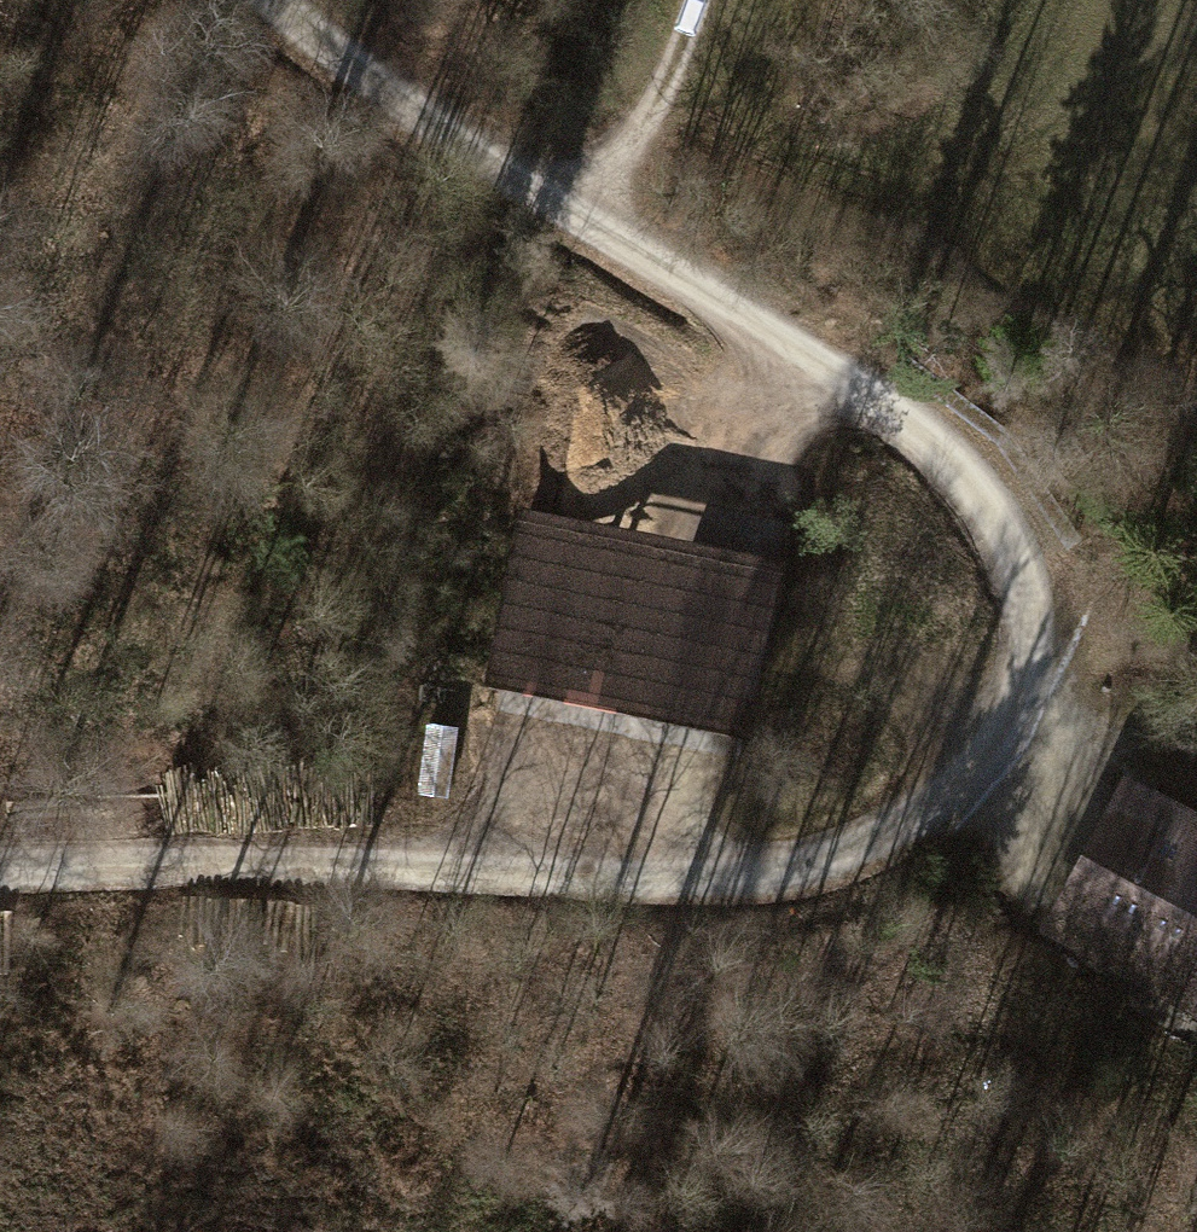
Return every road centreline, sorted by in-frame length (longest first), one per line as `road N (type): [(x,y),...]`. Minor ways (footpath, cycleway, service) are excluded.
road 1 (track): [(312,849),(680,870),(776,869),(848,854),(909,827),(955,791),(1014,719),(1039,646),(1026,564),(1004,512),(955,455),(854,371),(209,0)]
road 2 (motorway): [(0,1067),(1196,864)]
road 3 (motorway): [(0,593),(685,494),(1196,394)]
road 4 (track): [(312,849),(0,857)]
road 5 (motorway): [(269,0),(0,39)]
road 6 (track): [(585,216),(667,94),(700,0)]

